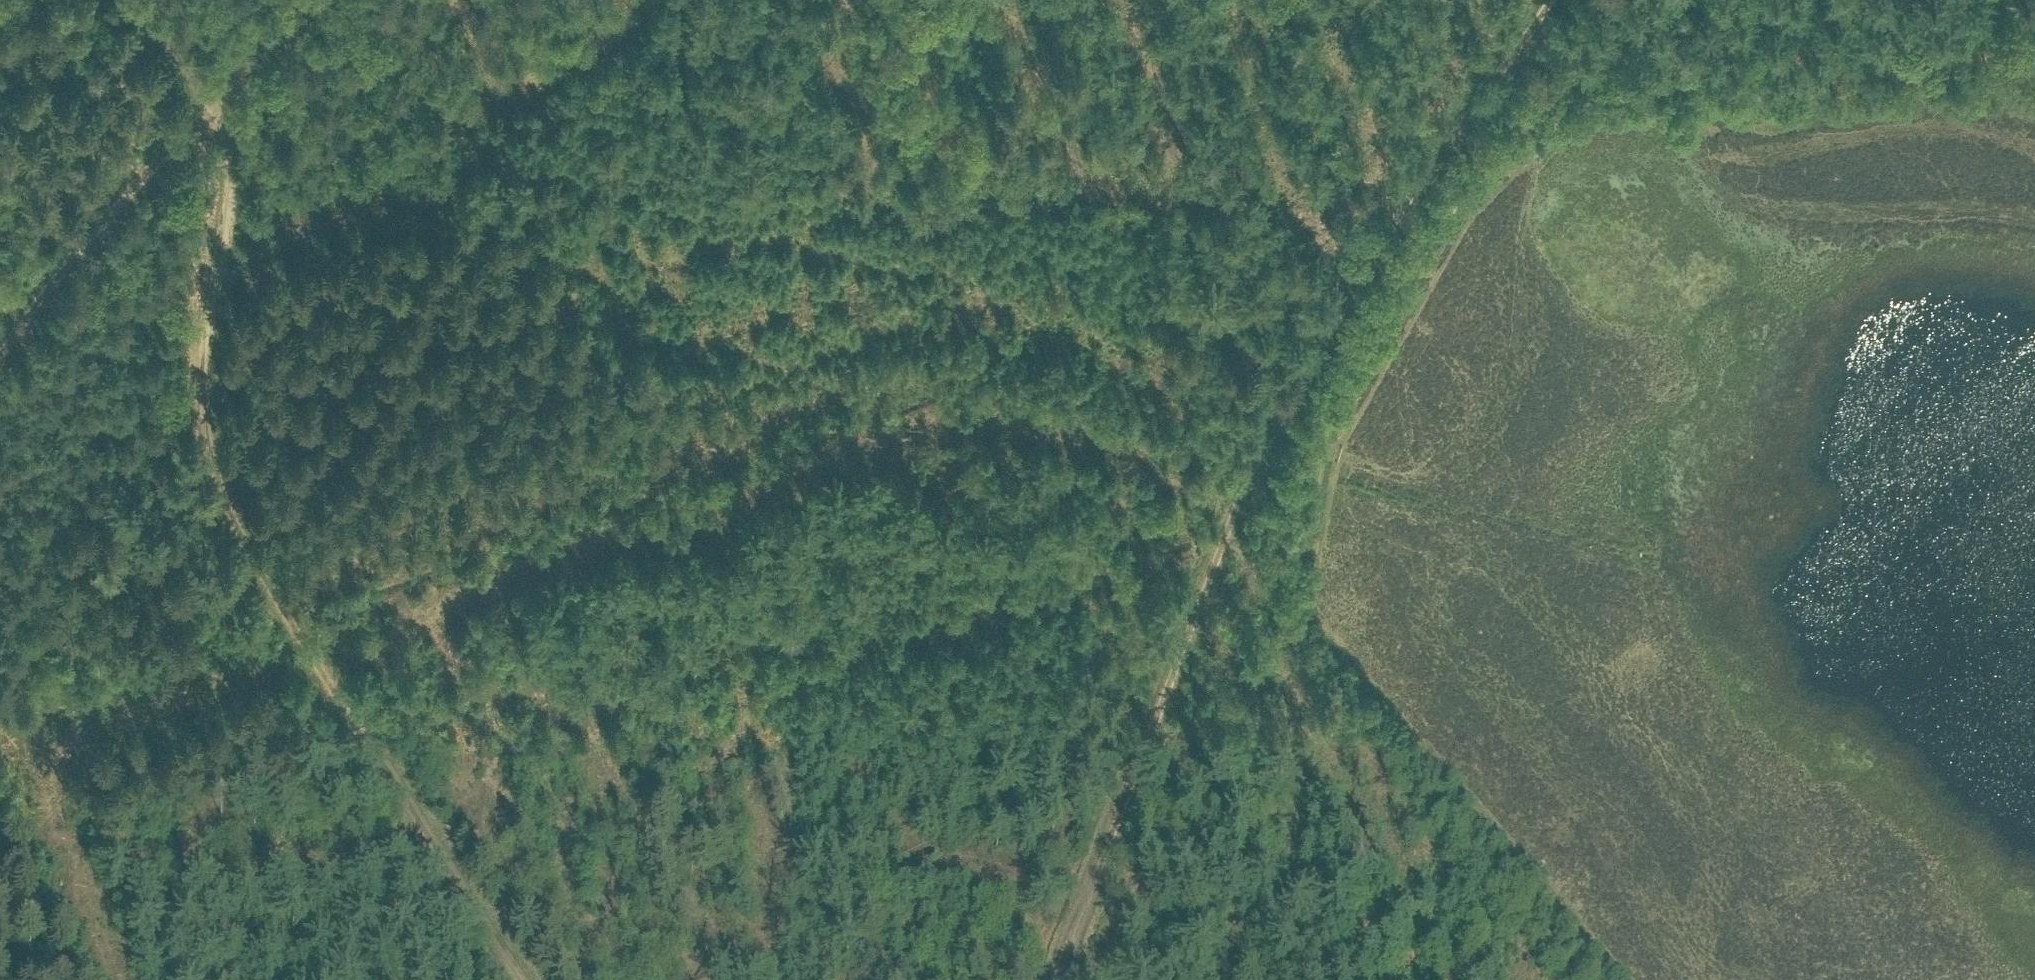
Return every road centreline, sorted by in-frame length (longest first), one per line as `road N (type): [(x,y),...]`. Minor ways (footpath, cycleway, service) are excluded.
road 1 (track): [(1057,979),(1258,461),(1547,0)]
road 2 (track): [(533,979),(300,618),(237,485),(218,385),(232,161),(215,103),(143,0)]

